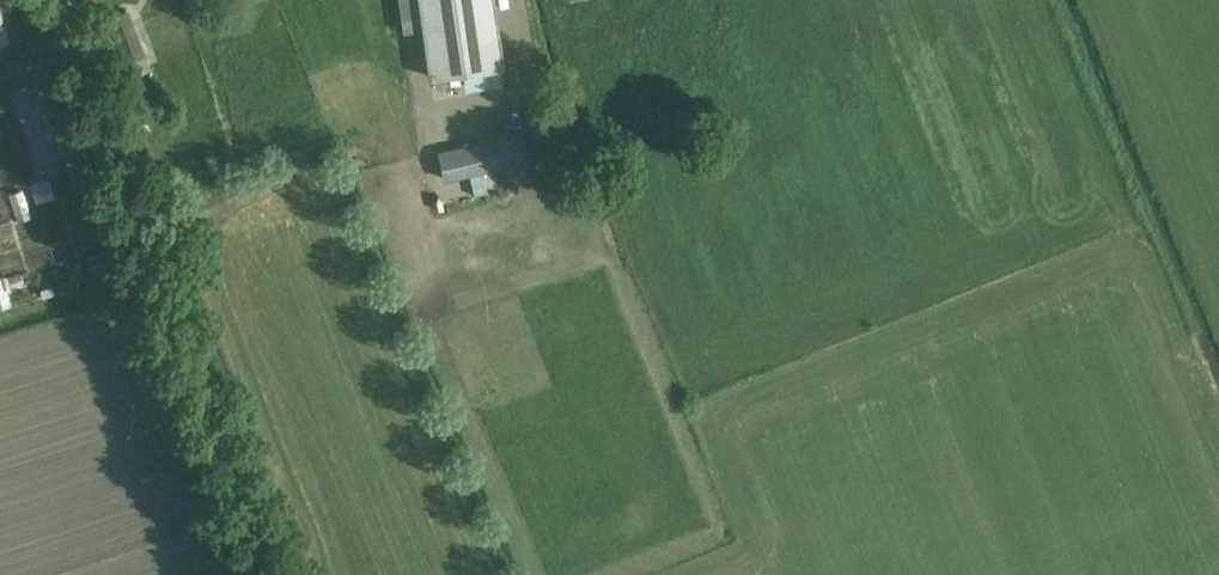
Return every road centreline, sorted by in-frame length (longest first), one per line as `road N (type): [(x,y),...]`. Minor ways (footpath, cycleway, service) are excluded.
road 1 (unclassified): [(275,574),(61,0)]

